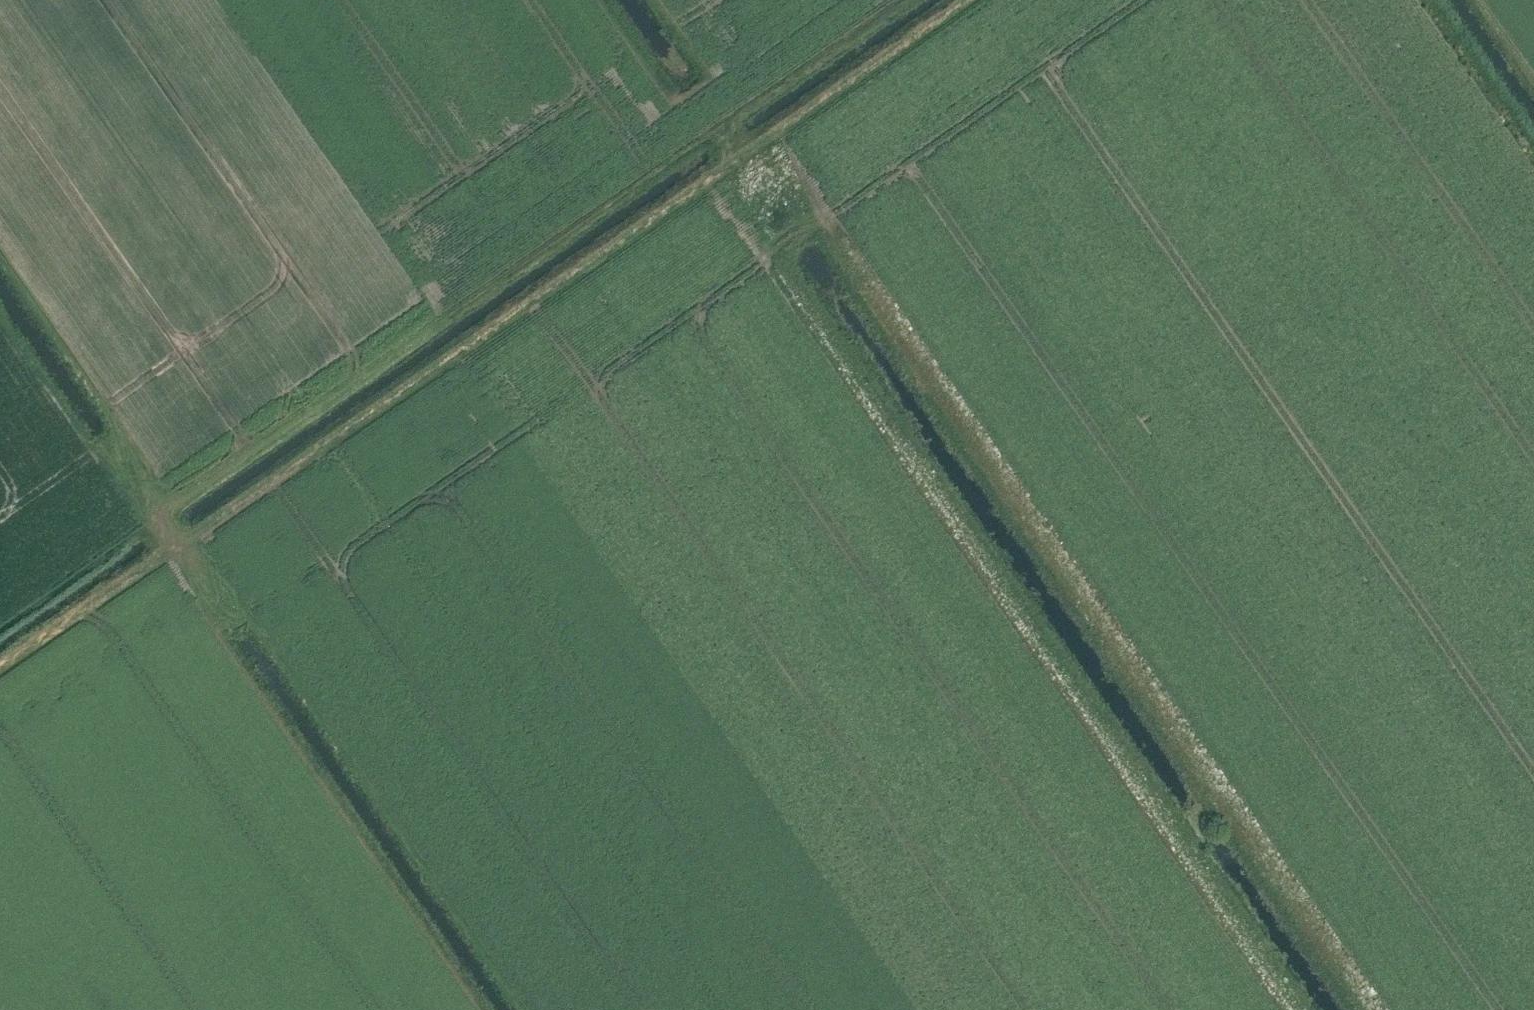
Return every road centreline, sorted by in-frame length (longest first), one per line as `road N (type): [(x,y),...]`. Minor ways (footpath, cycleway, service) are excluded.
road 1 (track): [(0,675),(971,0)]

